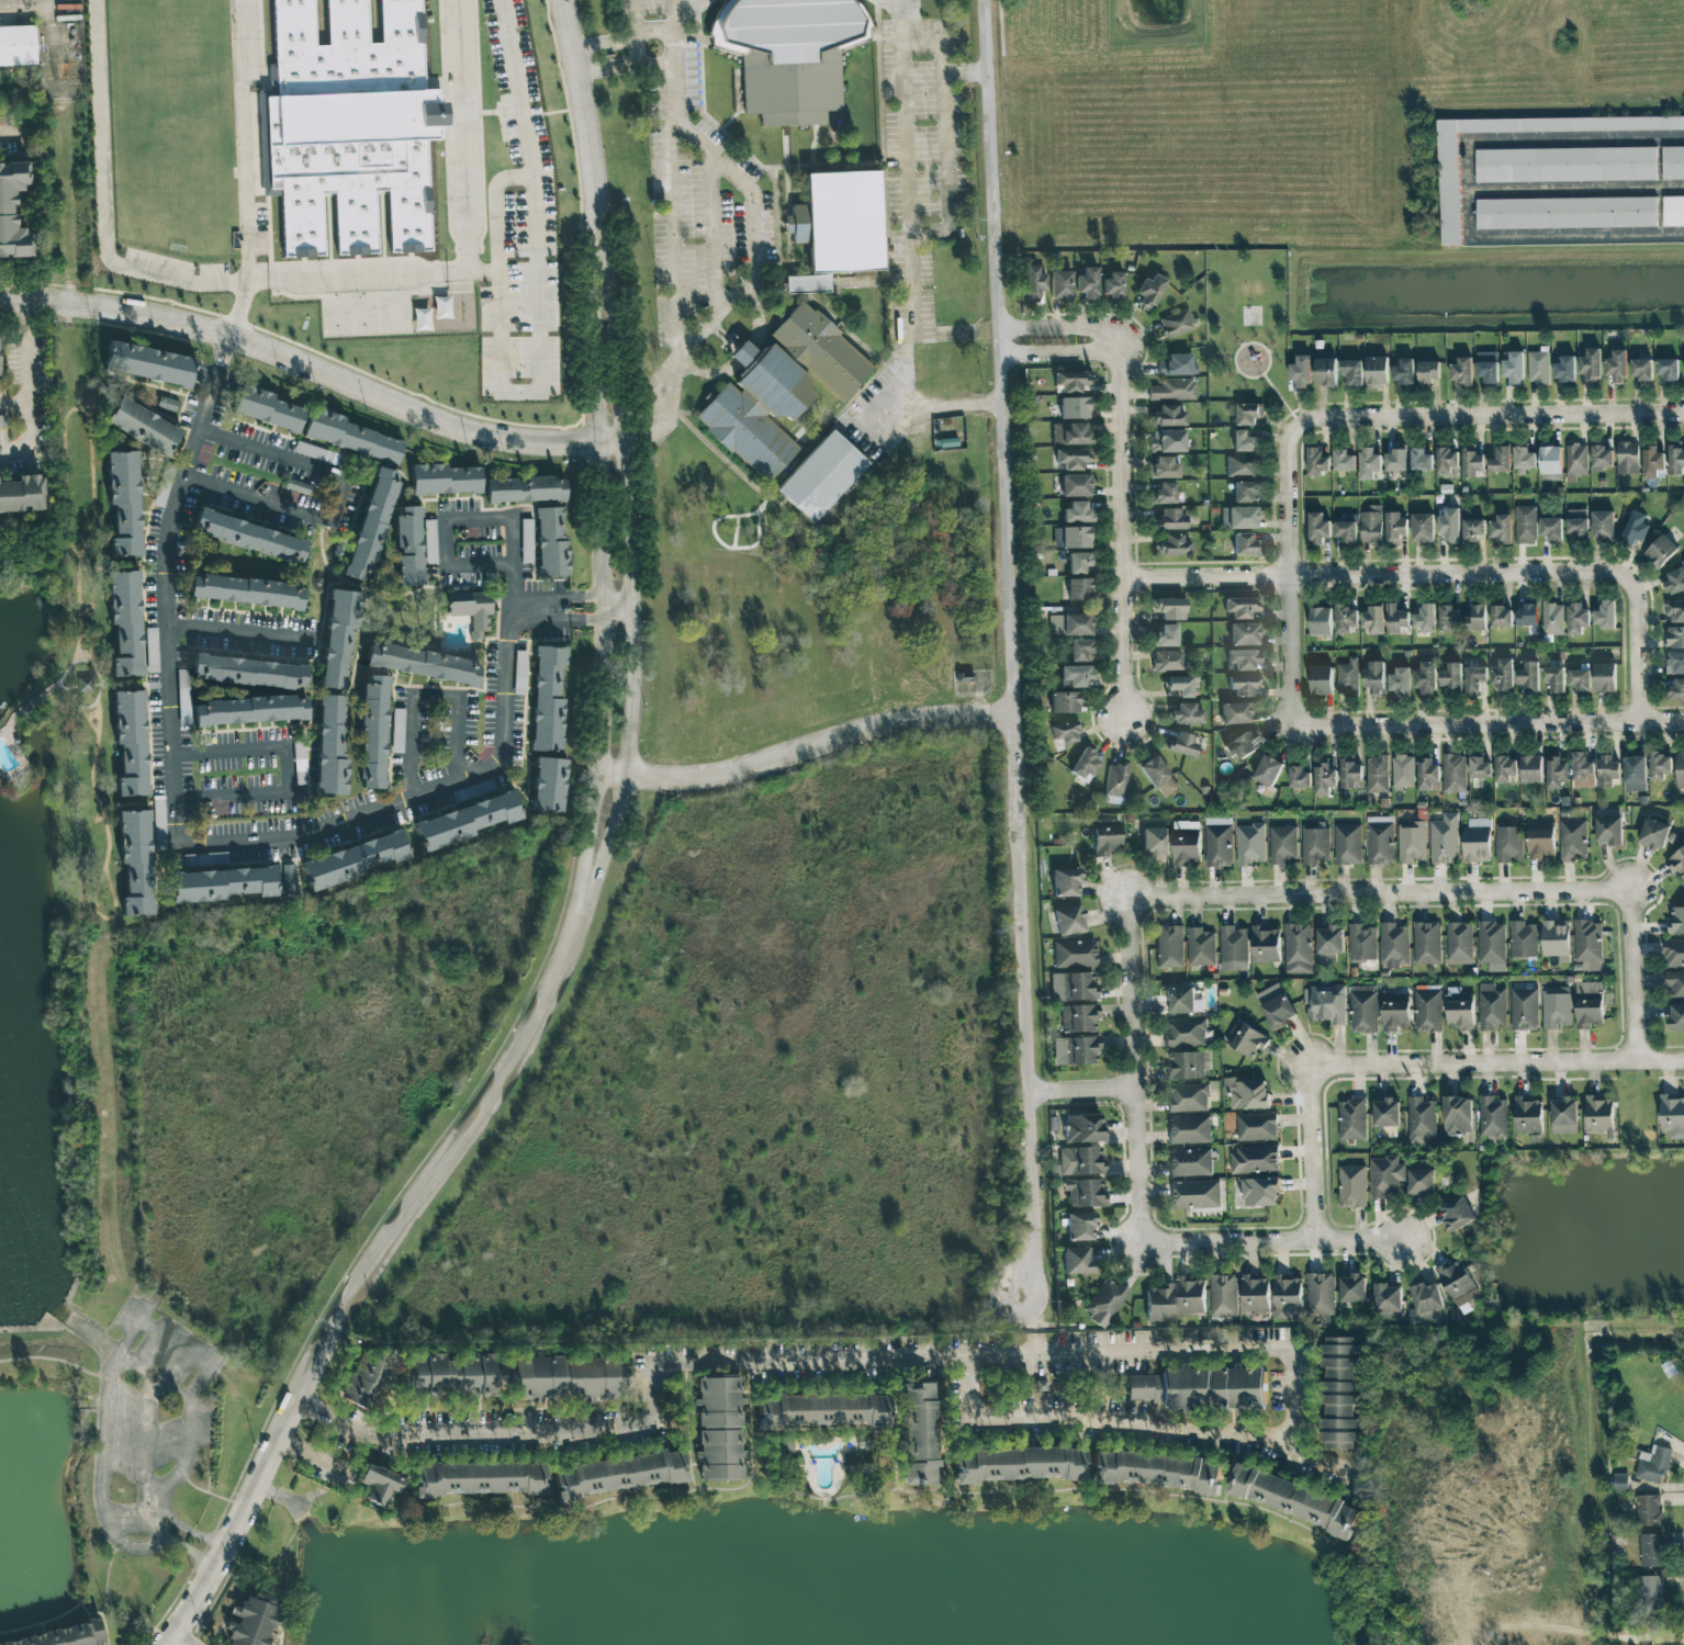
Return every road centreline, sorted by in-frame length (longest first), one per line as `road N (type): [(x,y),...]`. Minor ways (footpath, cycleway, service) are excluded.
road 1 (residential): [(172,1644),(367,1287),(531,1055),(597,901),(616,775),(621,618),(595,181),(563,0)]
road 2 (residential): [(986,0),(1037,1258),(1028,1296)]
road 3 (residential): [(1121,582),(1618,578),(1639,598),(1643,725)]
road 4 (residential): [(613,442),(519,440),(428,416),(233,336),(108,304),(0,298)]
road 5 (residential): [(1623,900),(1127,901)]
road 6 (residential): [(616,775),(734,771),(899,722),(1015,712)]
road 7 (residential): [(1294,437),(1314,424),(1683,420)]
road 8 (residential): [(1683,725),(1320,733),(1303,723)]
road 9 (residential): [(1311,1067),(1683,1062)]
road 10 (residential): [(1124,717),(1116,346)]
road 11 (residential): [(1303,723),(1294,437)]
road 12 (residential): [(1143,1243),(1403,1241)]
road 13 (residential): [(1127,901),(1133,1090)]
road 14 (residential): [(1315,1241),(1311,1067)]
road 15 (residential): [(1634,1062),(1637,920),(1623,900)]
road 16 (residential): [(1133,1090),(1143,1243)]
road 17 (residential): [(0,453),(33,442),(29,329)]
road 18 (residential): [(1116,346),(1091,331),(1000,334)]

